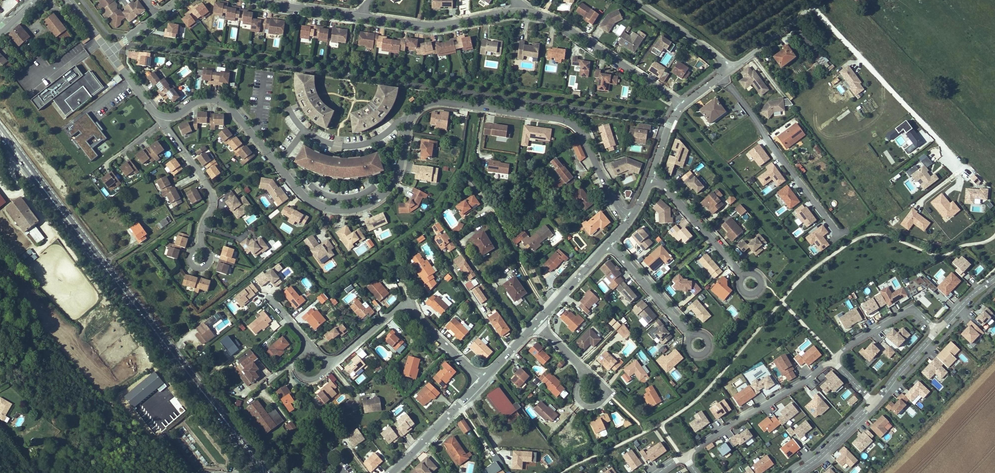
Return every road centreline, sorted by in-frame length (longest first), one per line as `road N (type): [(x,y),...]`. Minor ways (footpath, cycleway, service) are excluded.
road 1 (residential): [(163,117),(200,100),(223,103),(298,189),(346,209),(371,202),(393,182),(421,104),(560,117),(574,125),(630,221)]
road 2 (primary): [(0,131),(267,472)]
road 3 (residential): [(733,66),(811,5),(951,156)]
road 4 (residential): [(684,458),(914,309),(937,329)]
road 5 (residential): [(288,317),(309,343),(310,366),(337,358),(405,306),(482,380)]
road 6 (residential): [(795,472),(874,403),(937,329)]
road 7 (residential): [(722,75),(837,234)]
road 8 (residential): [(683,105),(565,25),(530,11)]
road 9 (residential): [(530,11),(439,23),(356,13)]
road 10 (residential): [(163,117),(211,189),(200,257)]
road 11 (residential): [(650,174),(743,275)]
road 12 (residential): [(392,472),(482,380)]
road 13 (residential): [(610,243),(691,337)]

